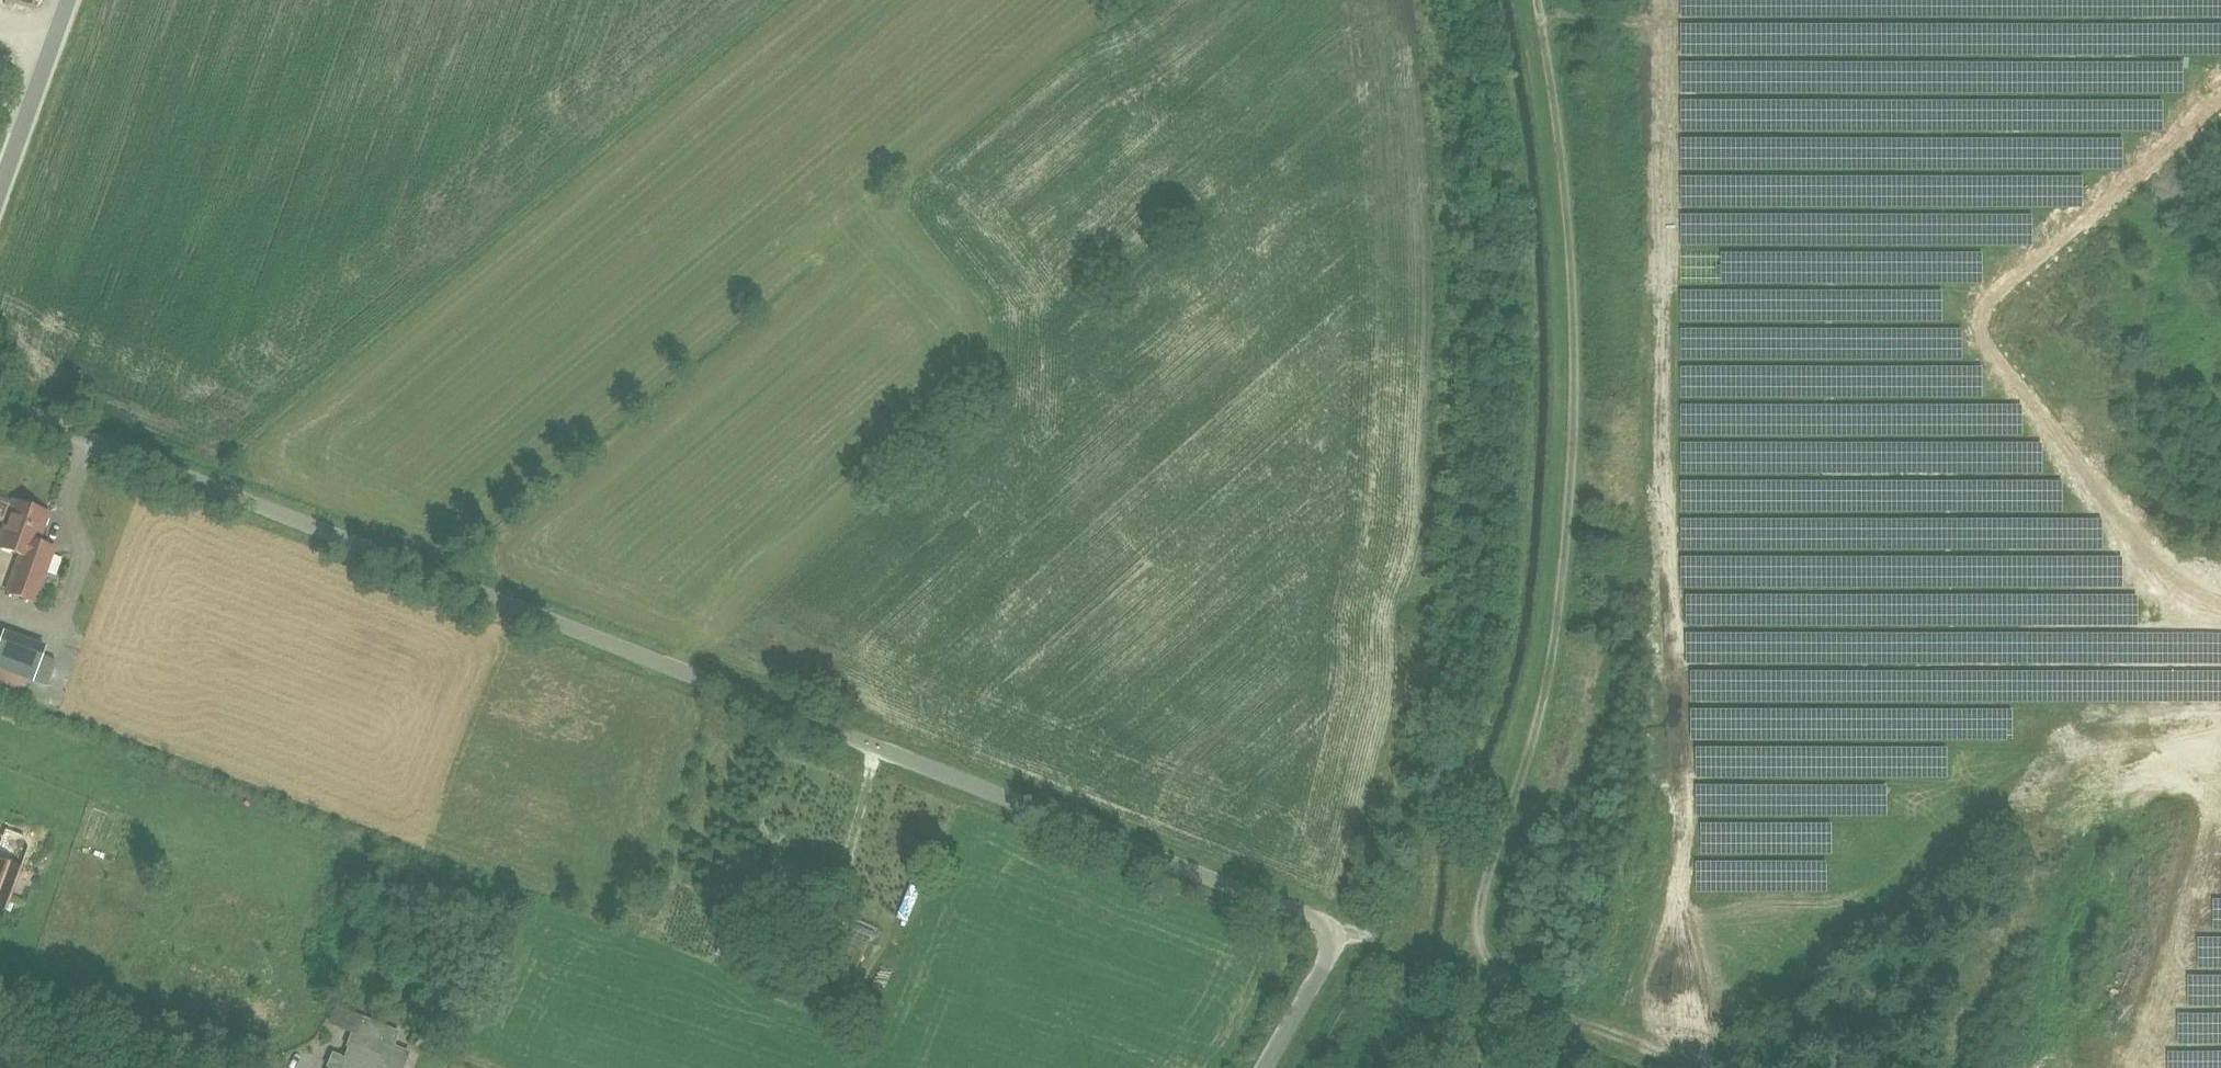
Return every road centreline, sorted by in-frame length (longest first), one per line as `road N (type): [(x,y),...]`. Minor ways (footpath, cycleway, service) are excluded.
road 1 (unclassified): [(1261,1067),(1342,930),(0,400)]
road 2 (unclassified): [(0,188),(68,0)]
road 3 (track): [(1511,989),(1342,930)]

